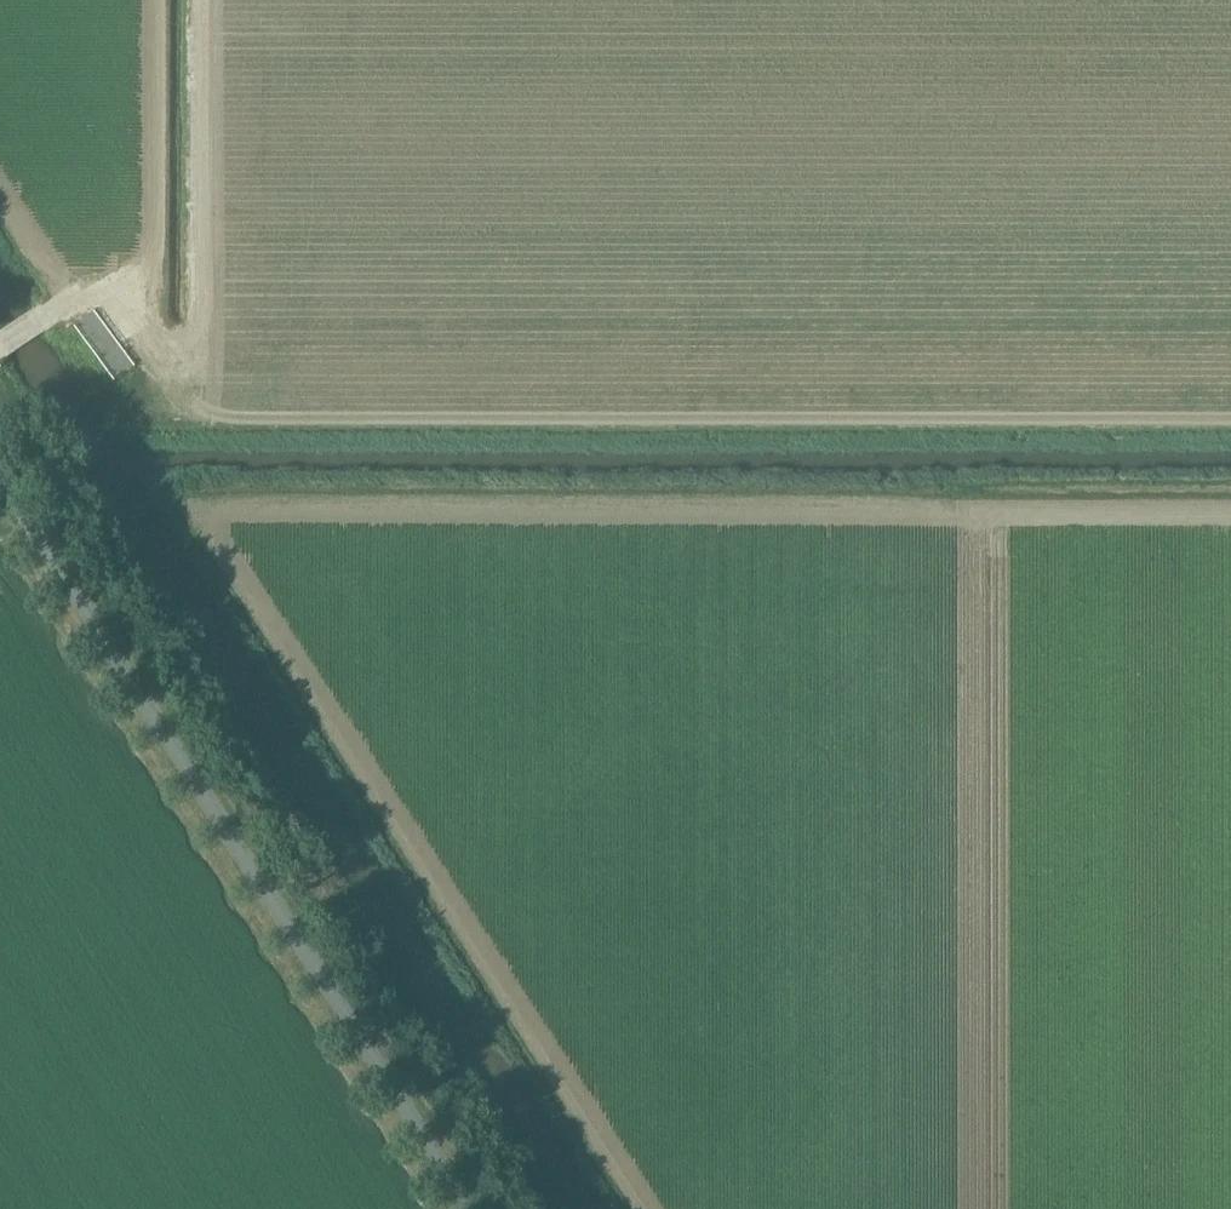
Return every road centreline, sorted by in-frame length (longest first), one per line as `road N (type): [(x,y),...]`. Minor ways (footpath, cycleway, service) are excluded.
road 1 (unclassified): [(471,1208),(0,477)]

